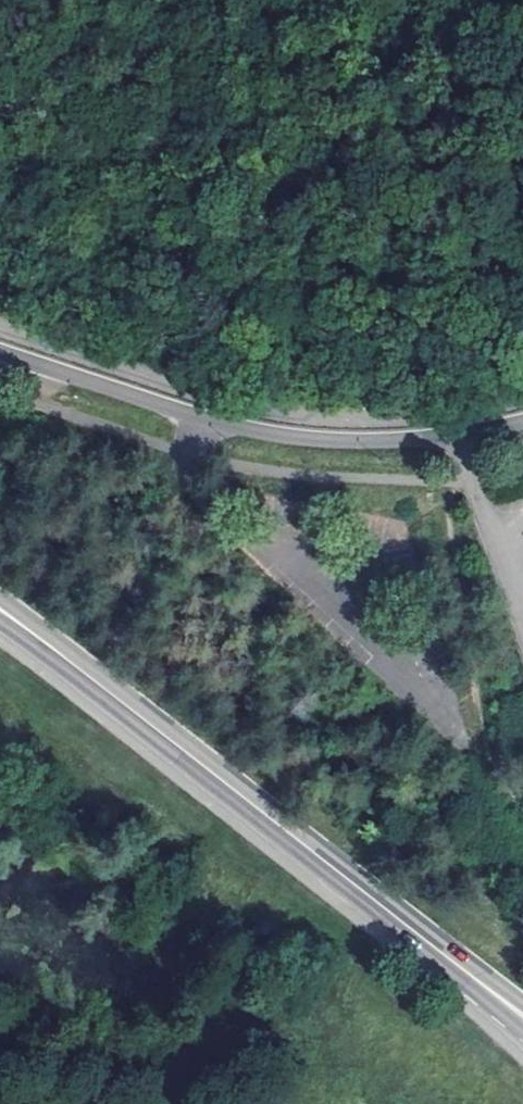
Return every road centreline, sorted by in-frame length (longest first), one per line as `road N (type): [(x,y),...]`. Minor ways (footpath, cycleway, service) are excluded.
road 1 (secondary): [(0,608),(465,971)]
road 2 (tertiary): [(522,420),(389,440),(309,439),(207,418),(0,353)]

